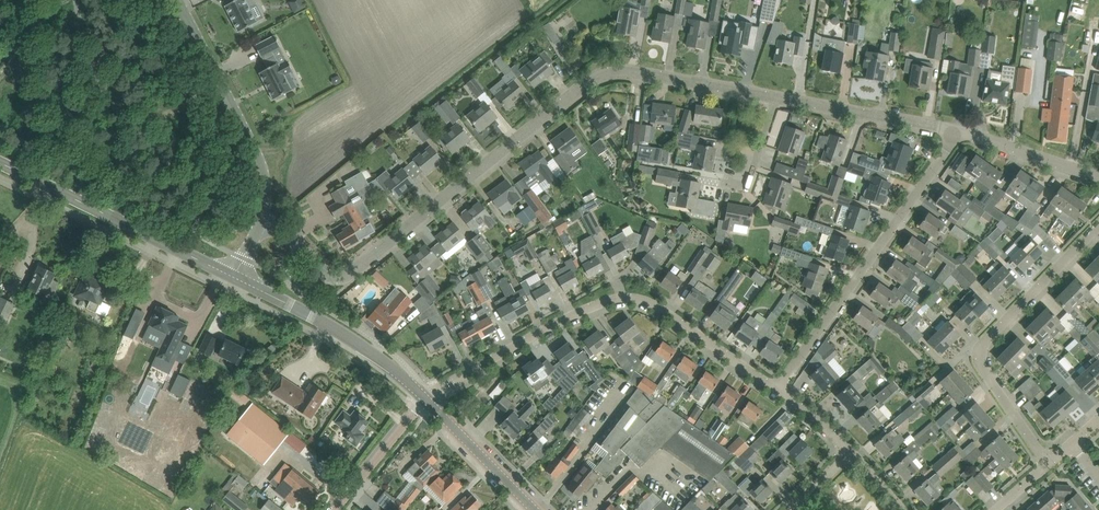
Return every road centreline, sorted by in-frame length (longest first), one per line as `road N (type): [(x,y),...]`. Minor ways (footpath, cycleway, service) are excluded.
road 1 (residential): [(777,97),(635,70),(604,73),(337,278),(278,229),(261,224)]
road 2 (residential): [(426,399),(605,303),(659,311),(777,389)]
road 3 (residential): [(777,389),(960,131)]
road 4 (residential): [(1048,464),(982,373),(979,351),(1098,224)]
road 5 (tertiary): [(235,277),(0,163)]
road 6 (tertiary): [(261,224),(265,195),(245,131),(174,0)]
road 7 (tertiary): [(426,399),(361,345),(235,277)]
road 8 (residential): [(960,131),(777,97)]
road 9 (tertiary): [(535,509),(426,399)]
road 10 (residential): [(1098,179),(960,131)]
road 11 (residential): [(335,509),(426,399)]

